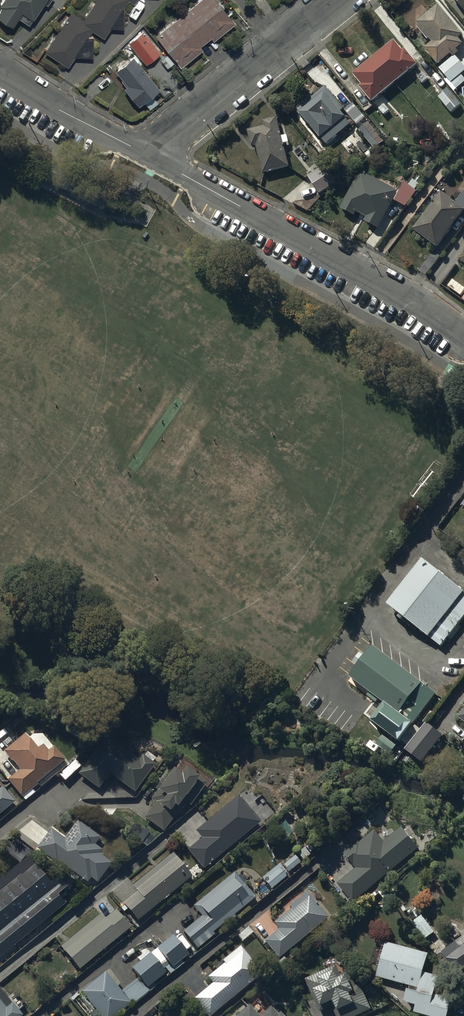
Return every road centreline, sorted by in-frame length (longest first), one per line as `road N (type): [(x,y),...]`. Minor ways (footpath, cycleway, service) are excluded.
road 1 (unclassified): [(156,159),(420,304),(463,337)]
road 2 (residential): [(338,0),(167,140),(156,159)]
road 3 (unclassified): [(0,70),(156,159)]

